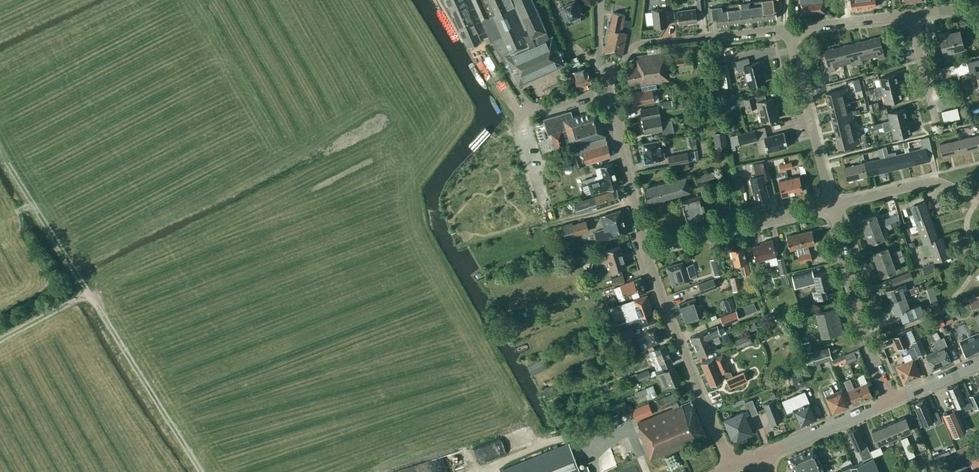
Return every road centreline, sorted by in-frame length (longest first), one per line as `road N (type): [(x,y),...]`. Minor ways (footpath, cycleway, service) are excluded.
road 1 (unclassified): [(729,468),(645,250)]
road 2 (residential): [(890,401),(831,206)]
road 3 (residential): [(605,76),(640,44),(786,29)]
road 4 (residential): [(645,250),(831,206)]
road 5 (residential): [(831,206),(786,29)]
road 6 (unclassified): [(645,250),(608,90)]
road 7 (residential): [(831,206),(928,181),(978,197)]
road 8 (unclassified): [(761,455),(890,401)]
road 9 (residential): [(786,29),(908,14)]

